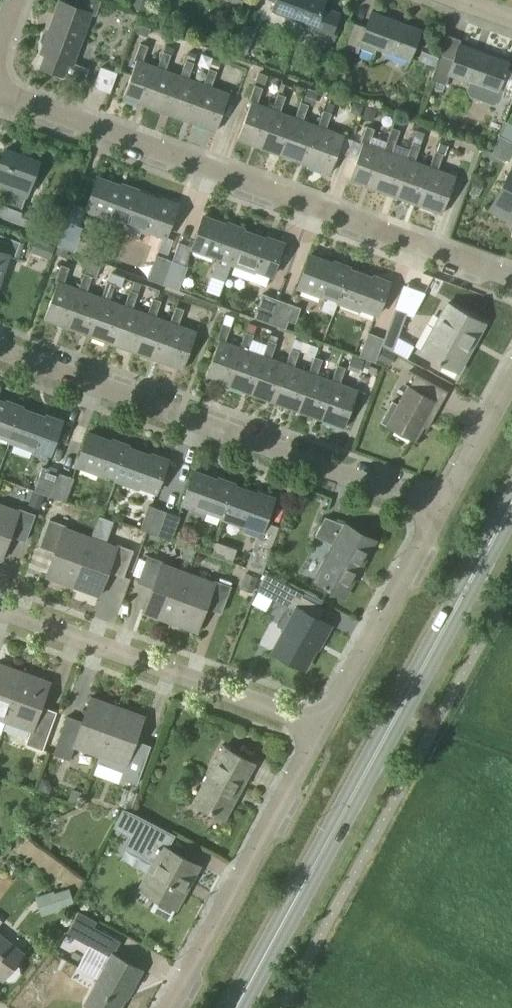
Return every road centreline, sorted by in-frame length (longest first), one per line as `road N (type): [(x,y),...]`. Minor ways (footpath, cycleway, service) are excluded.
road 1 (primary): [(511,504),(238,1007)]
road 2 (residential): [(511,280),(0,93)]
road 3 (residential): [(437,509),(0,350)]
road 4 (residential): [(0,608),(322,724)]
road 5 (residential): [(170,1007),(322,724)]
road 6 (residential): [(322,724),(437,509)]
road 7 (residential): [(437,509),(511,376)]

